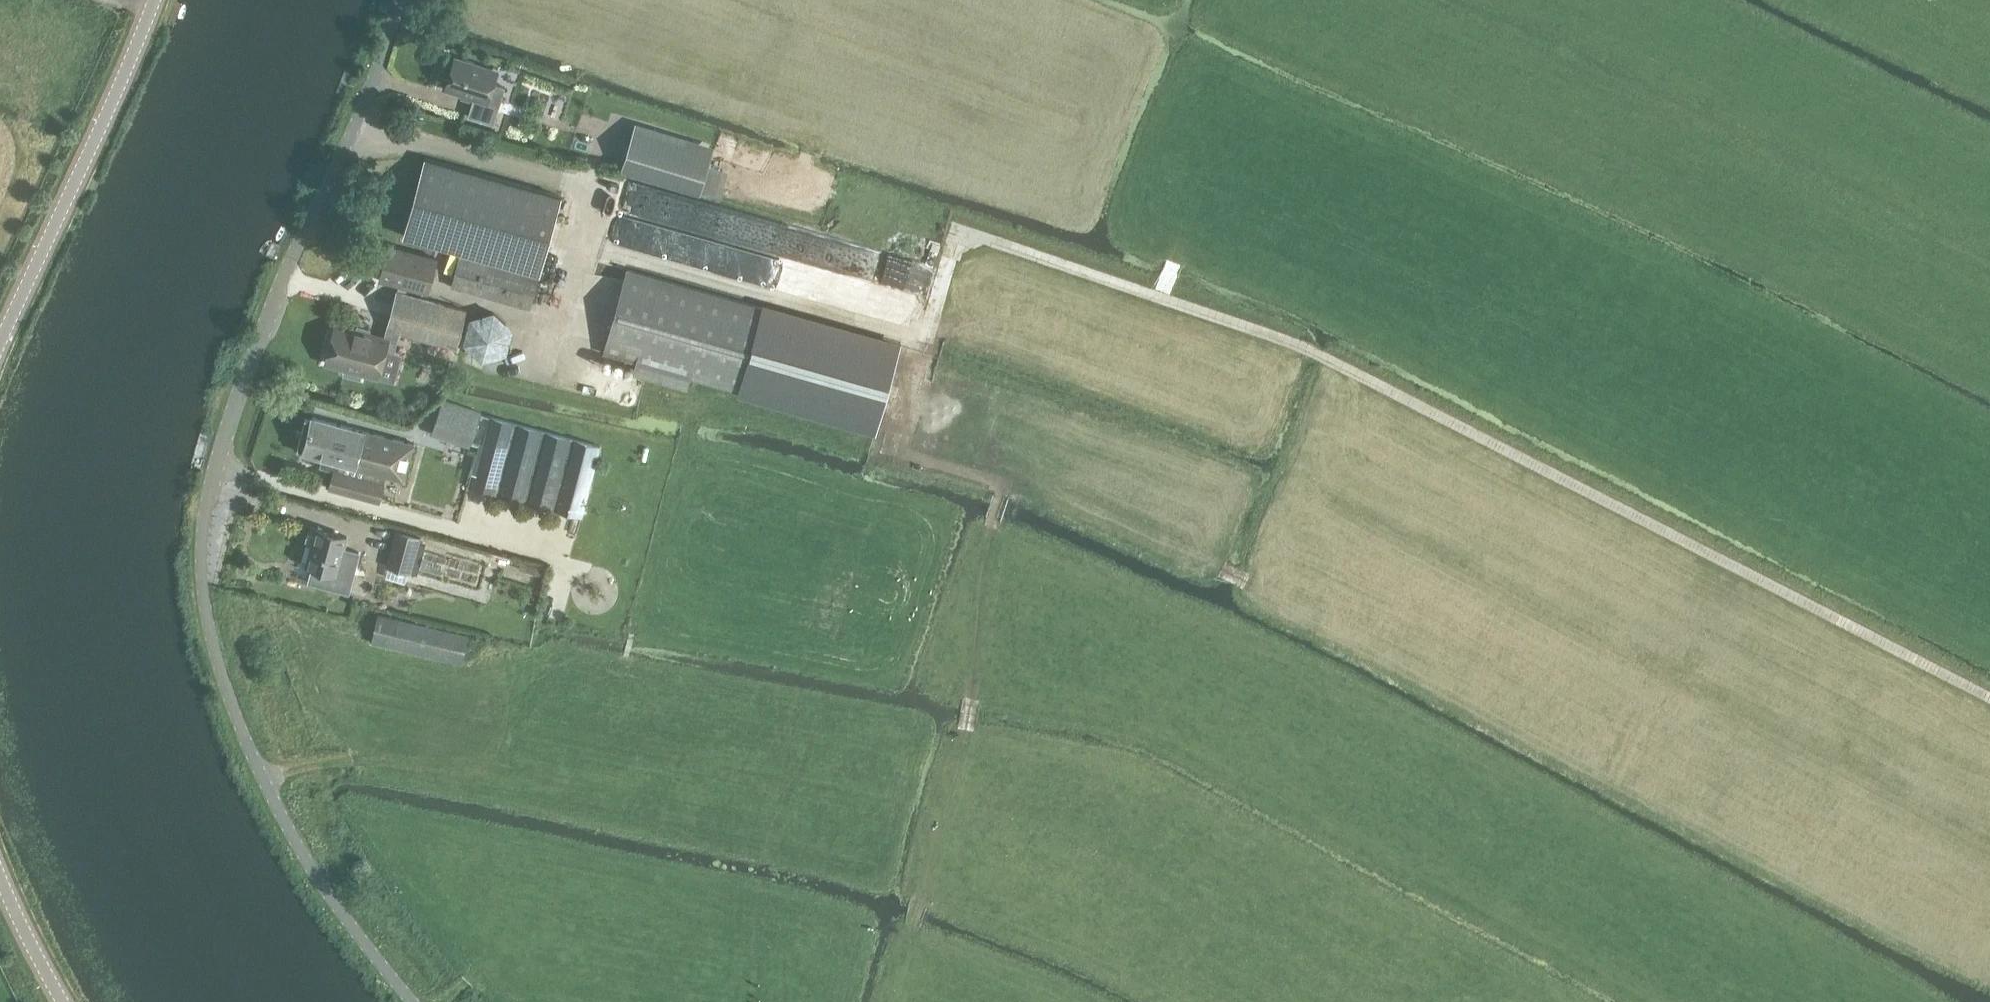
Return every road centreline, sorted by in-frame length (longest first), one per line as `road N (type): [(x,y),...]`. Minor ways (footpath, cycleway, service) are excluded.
road 1 (unclassified): [(413,1001),(354,927),(259,776),(219,650),(211,587),(220,488),(261,364),(404,0)]
road 2 (track): [(1989,702),(1302,348),(1160,298),(1174,262)]
road 3 (track): [(923,342),(583,248),(600,193),(358,125)]
road 4 (track): [(1160,298),(958,232),(893,450),(1005,483),(990,526)]
road 5 (tertiary): [(0,355),(158,0)]
road 6 (track): [(494,777),(357,761),(259,776)]
road 7 (track): [(966,729),(990,526)]
road 8 (track): [(471,653),(491,659),(501,679),(500,719),(480,762),(453,771)]
road 9 (tertiary): [(66,1001),(0,873)]

